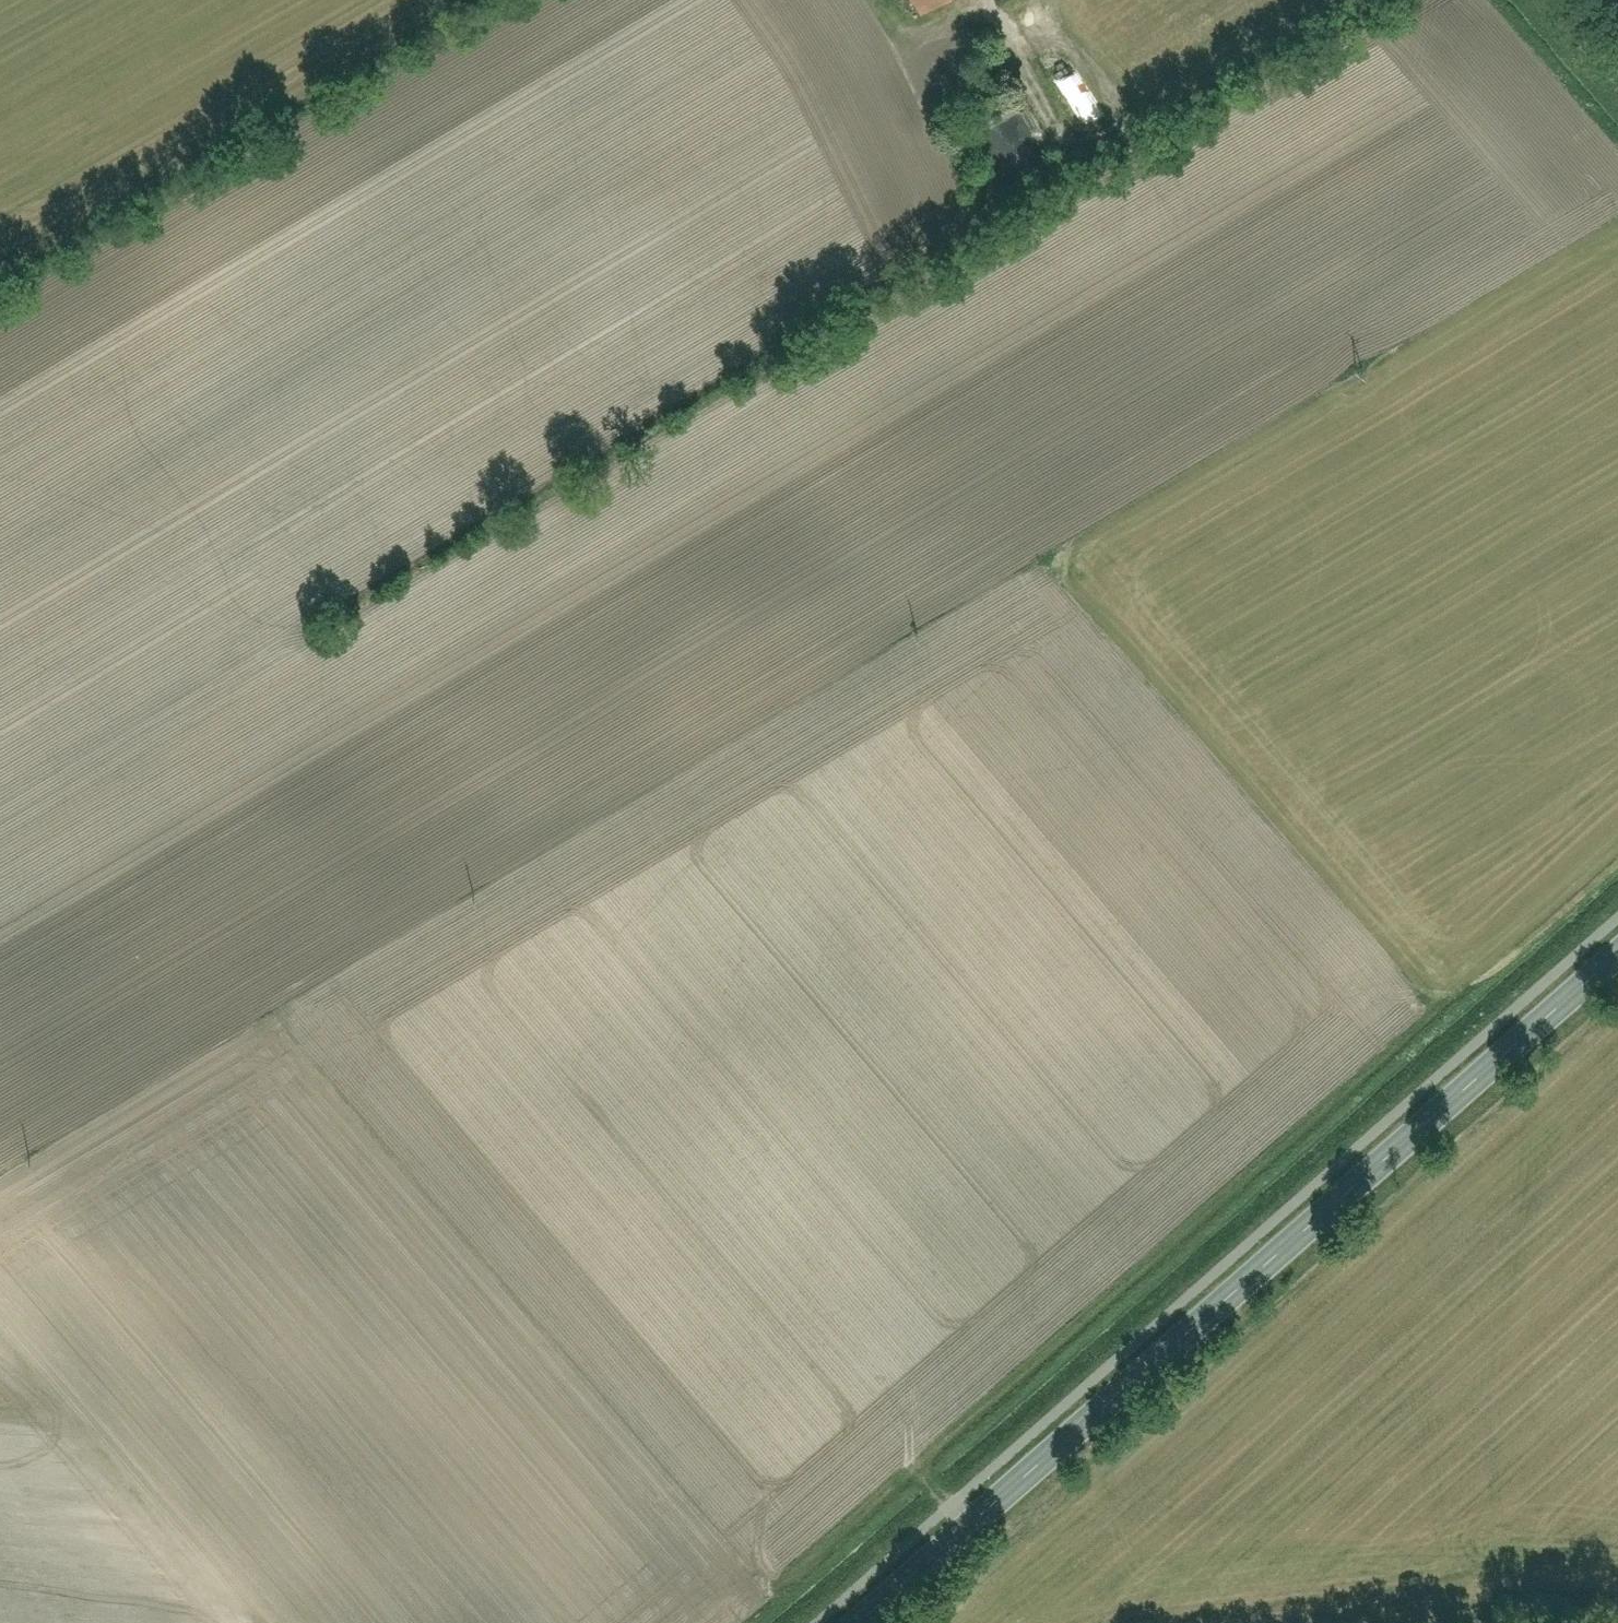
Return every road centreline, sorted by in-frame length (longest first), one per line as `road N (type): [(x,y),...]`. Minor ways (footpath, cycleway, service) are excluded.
road 1 (tertiary): [(861,1622),(1617,954)]

